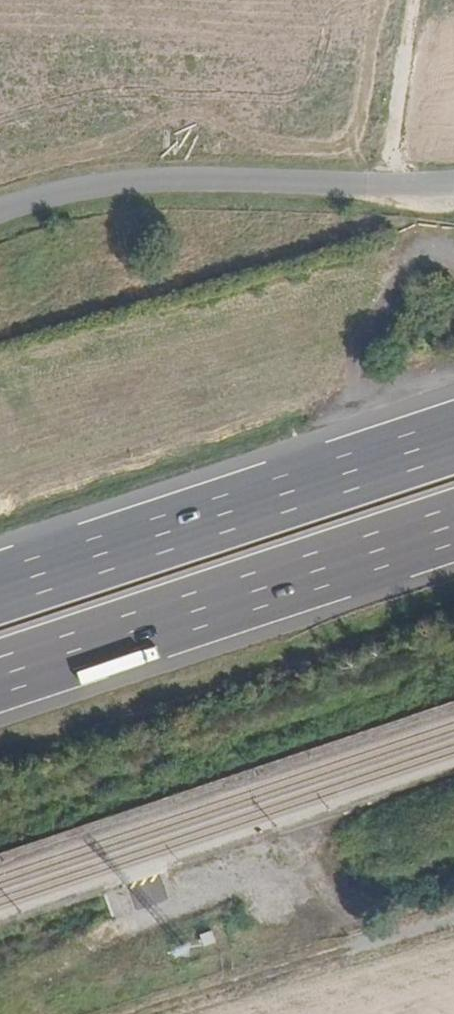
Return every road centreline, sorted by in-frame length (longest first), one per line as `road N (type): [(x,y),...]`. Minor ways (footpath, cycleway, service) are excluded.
road 1 (motorway): [(0,677),(453,527)]
road 2 (motorway): [(453,436),(0,586)]
road 3 (unclassified): [(453,183),(142,181),(0,207)]
road 4 (track): [(389,184),(415,0)]

